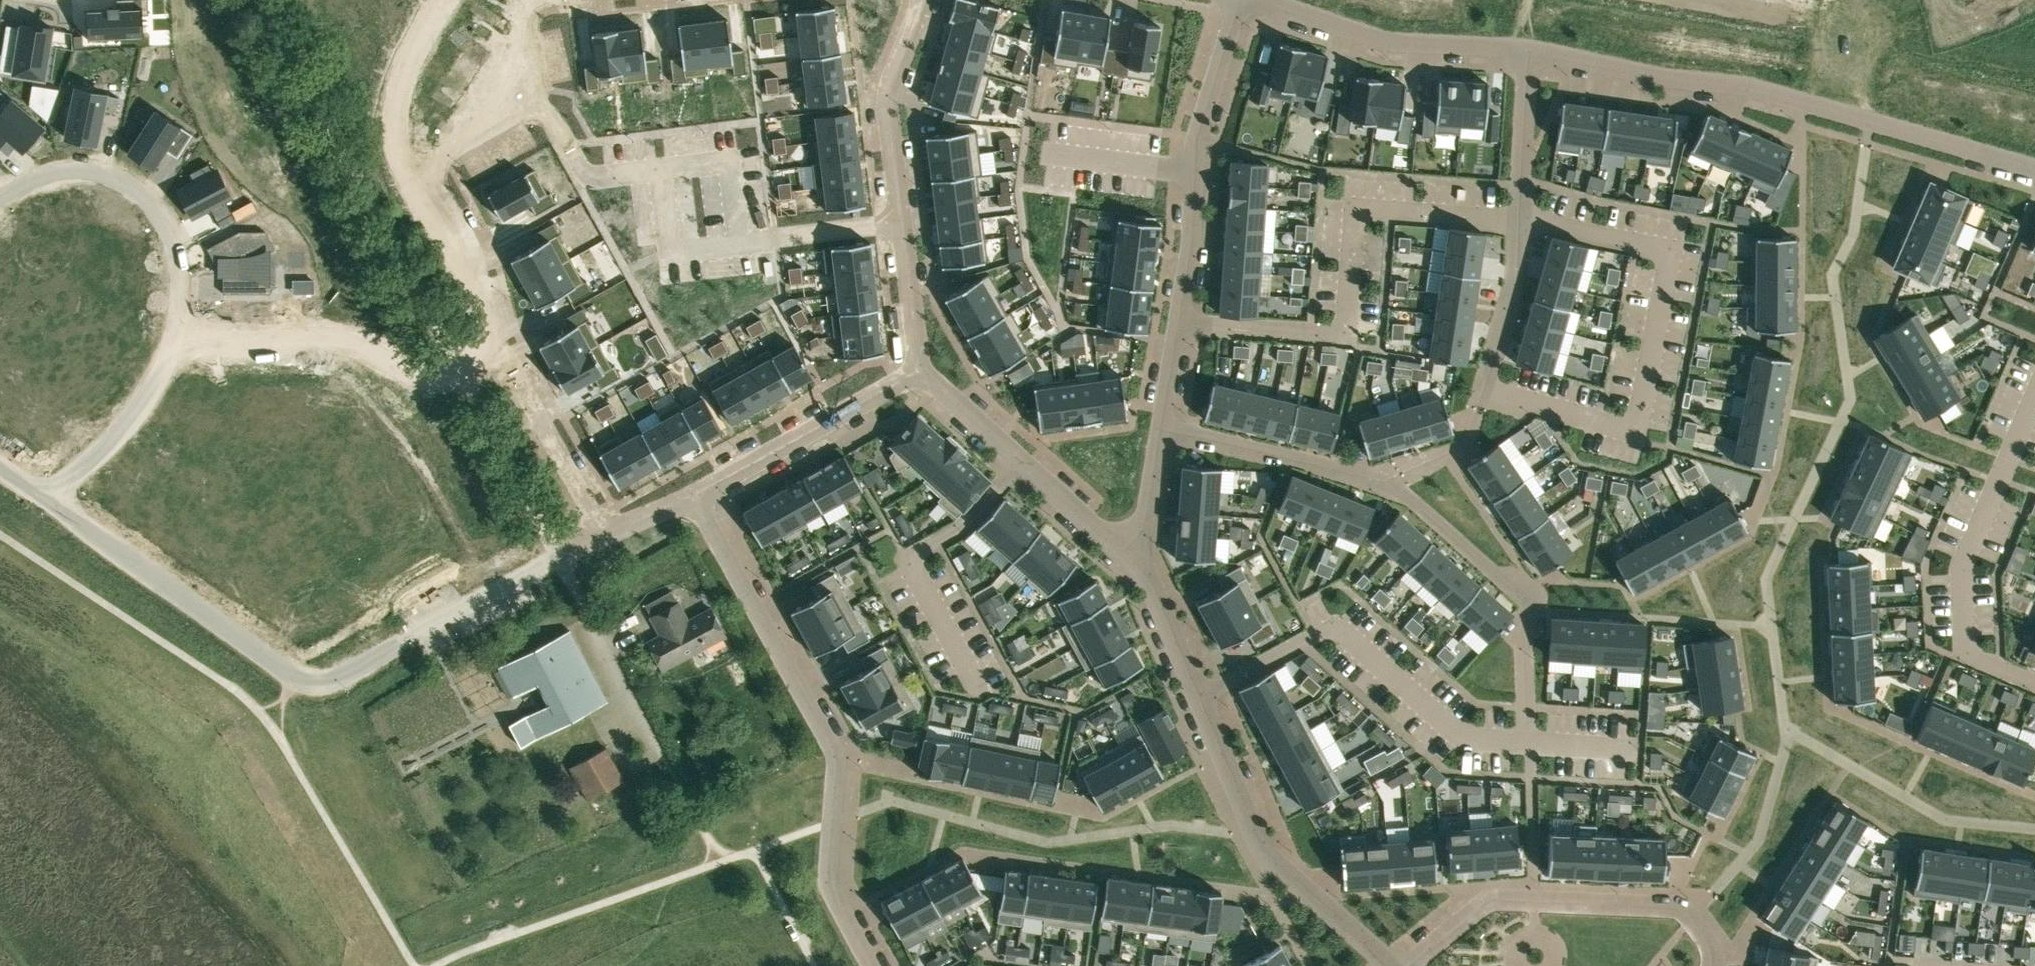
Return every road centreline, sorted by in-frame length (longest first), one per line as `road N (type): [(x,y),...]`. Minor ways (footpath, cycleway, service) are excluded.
road 1 (track): [(719,860),(264,0)]
road 2 (residential): [(558,558),(341,677),(309,682),(38,494)]
road 3 (residential): [(605,535),(491,312),(472,229),(430,161),(539,102)]
road 4 (residential): [(1528,49),(1746,86),(2034,168)]
road 5 (residential): [(693,496),(834,753),(828,883),(871,965)]
road 6 (residential): [(1393,965),(1262,851),(1150,580),(1121,551)]
road 7 (residential): [(1528,49),(1516,293),(1464,446),(1387,480)]
road 8 (residential): [(1160,429),(1192,236),(1196,138),(1236,14),(1248,0)]
road 9 (residential): [(1712,965),(1692,919),(1675,908),(1502,901),(1481,907),(1412,965)]
road 10 (residential): [(174,336),(173,237),(136,188),(84,168),(57,170),(0,197)]
road 11 (residential): [(1264,0),(1389,42),(1528,49)]
road 12 (residential): [(1121,551),(938,387),(919,378)]
road 13 (residential): [(919,378),(693,496)]
road 14 (residential): [(1160,429),(1387,480)]
road 15 (residential): [(899,222),(887,94),(925,0)]
road 16 (residential): [(38,494),(127,426),(151,395),(174,336)]
road 17 (residential): [(1387,480),(1519,599),(1546,612)]
road 18 (residential): [(659,170),(583,172),(539,102)]
road 19 (residential): [(659,170),(733,160),(744,242)]
road 20 (residential): [(919,378),(899,222)]
road 21 (residential): [(744,242),(670,251),(659,170)]
road 22 (residential): [(899,222),(744,242)]
road 23 (residential): [(174,336),(323,337)]
road 24 (residential): [(1121,551),(1144,519),(1160,429)]

